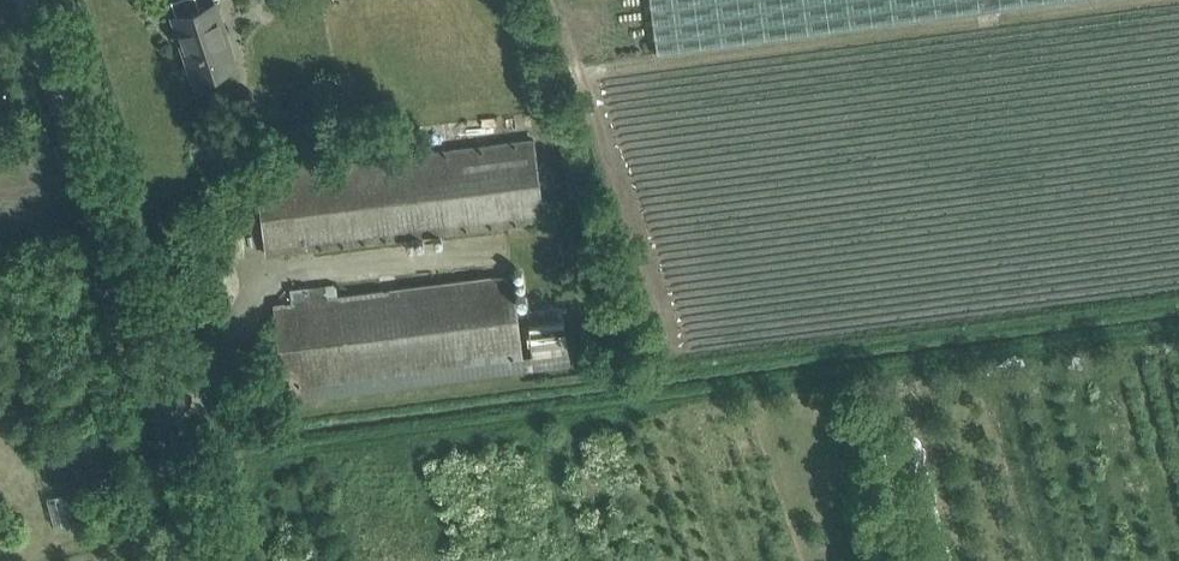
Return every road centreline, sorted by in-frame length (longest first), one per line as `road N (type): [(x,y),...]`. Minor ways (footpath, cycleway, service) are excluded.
road 1 (unclassified): [(221,560),(34,0)]

